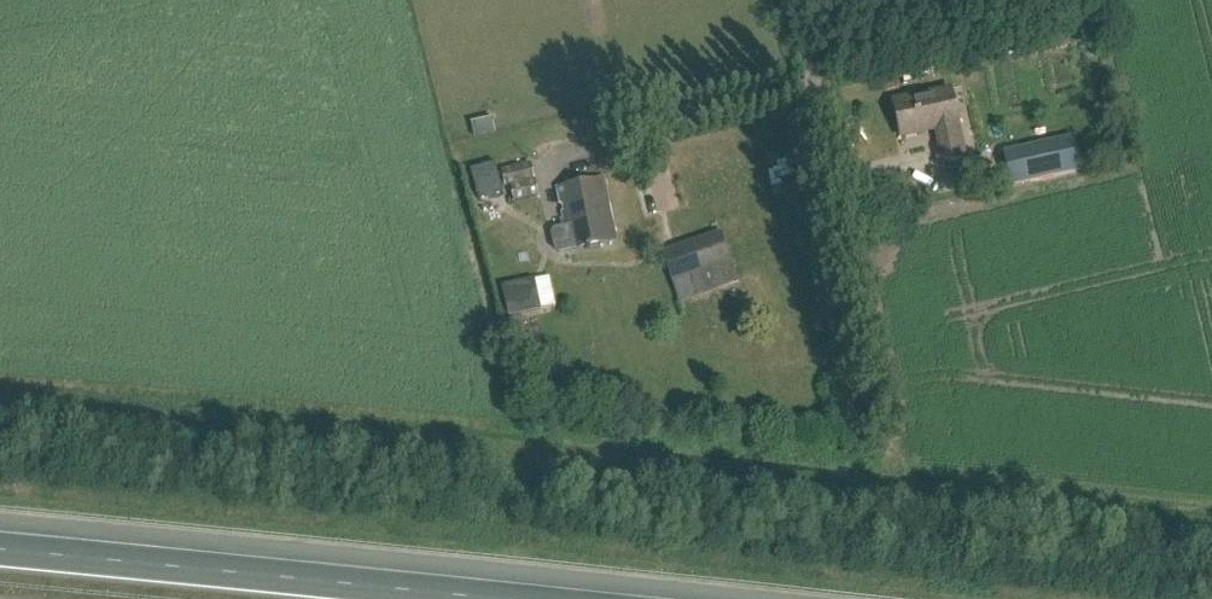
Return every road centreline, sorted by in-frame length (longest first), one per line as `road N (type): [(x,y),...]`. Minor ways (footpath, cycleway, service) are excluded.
road 1 (motorway): [(470,598),(0,552)]

